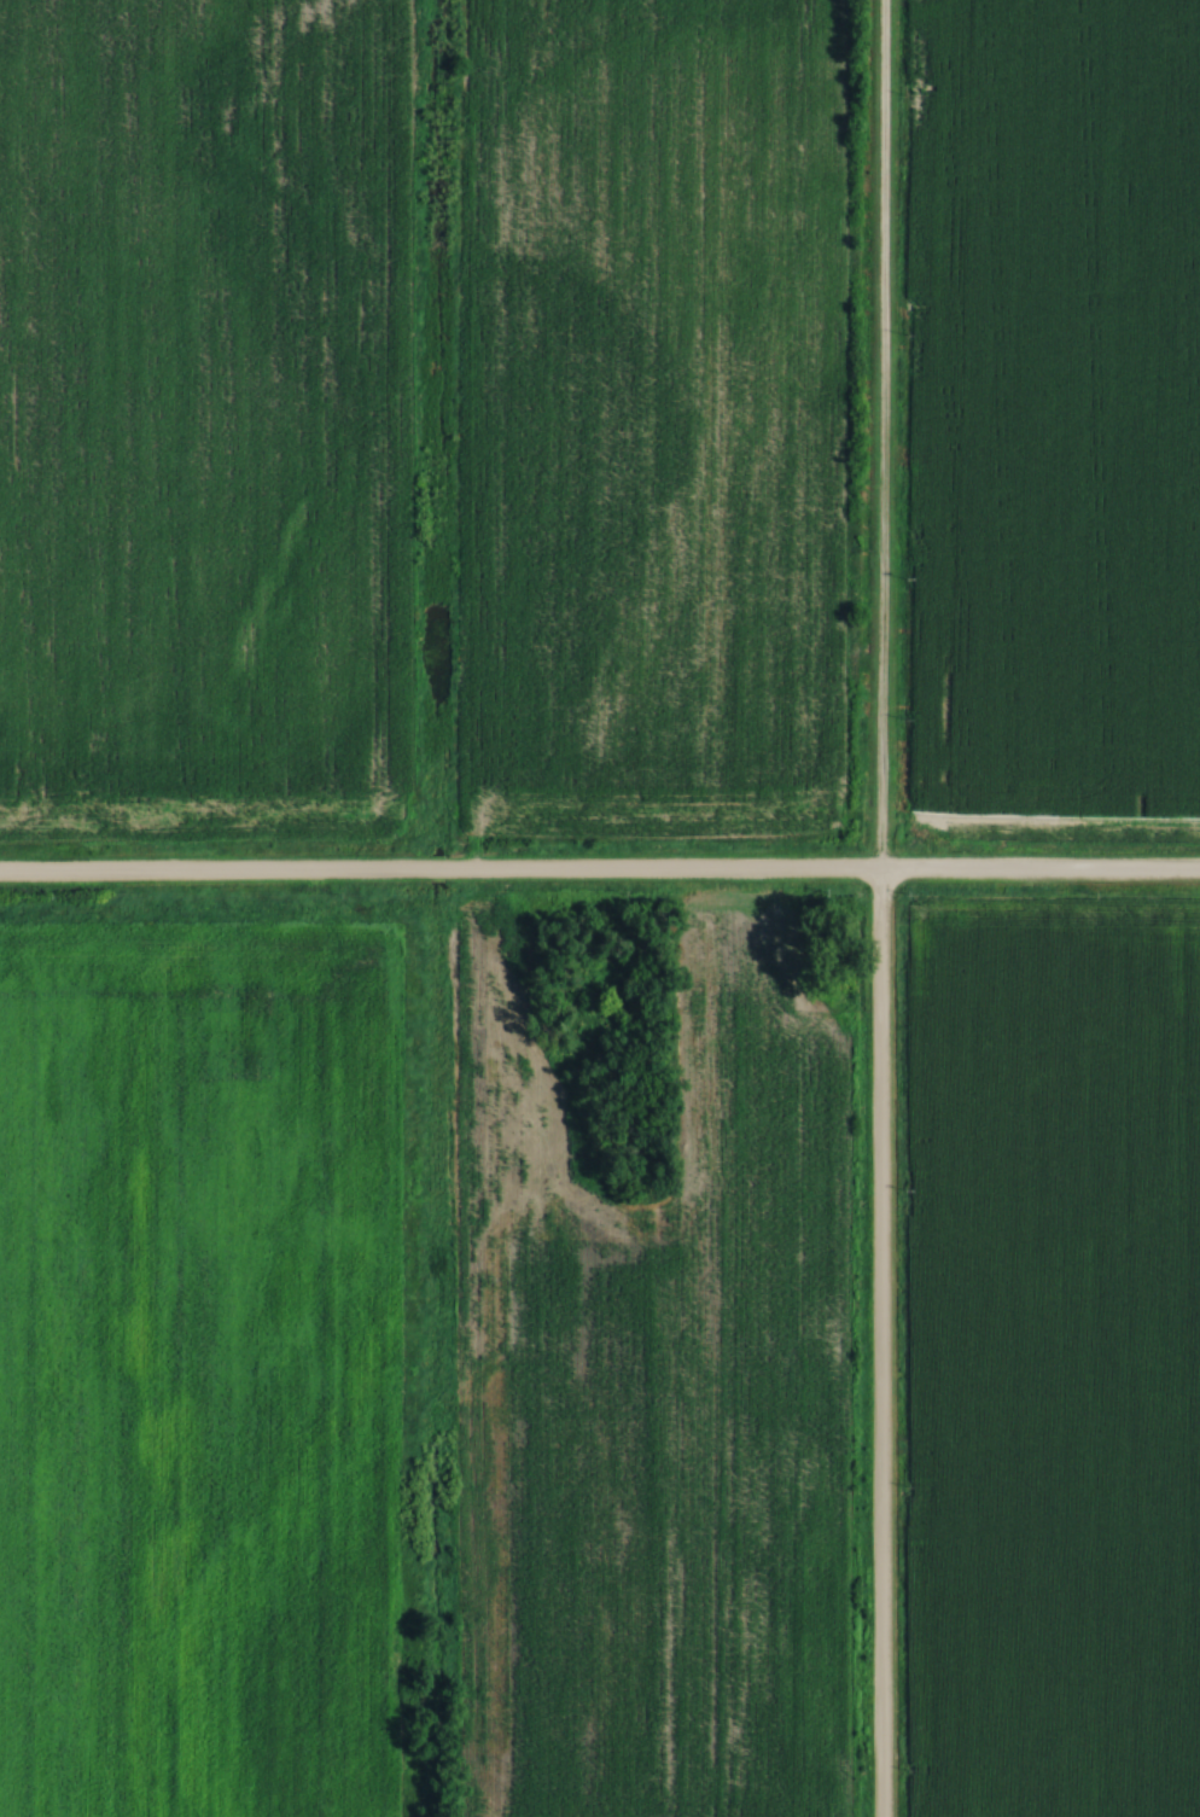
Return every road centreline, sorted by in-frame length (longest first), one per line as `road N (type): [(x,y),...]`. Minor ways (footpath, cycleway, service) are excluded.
road 1 (residential): [(878,1816),(878,0)]
road 2 (tertiary): [(1199,871),(0,874)]

